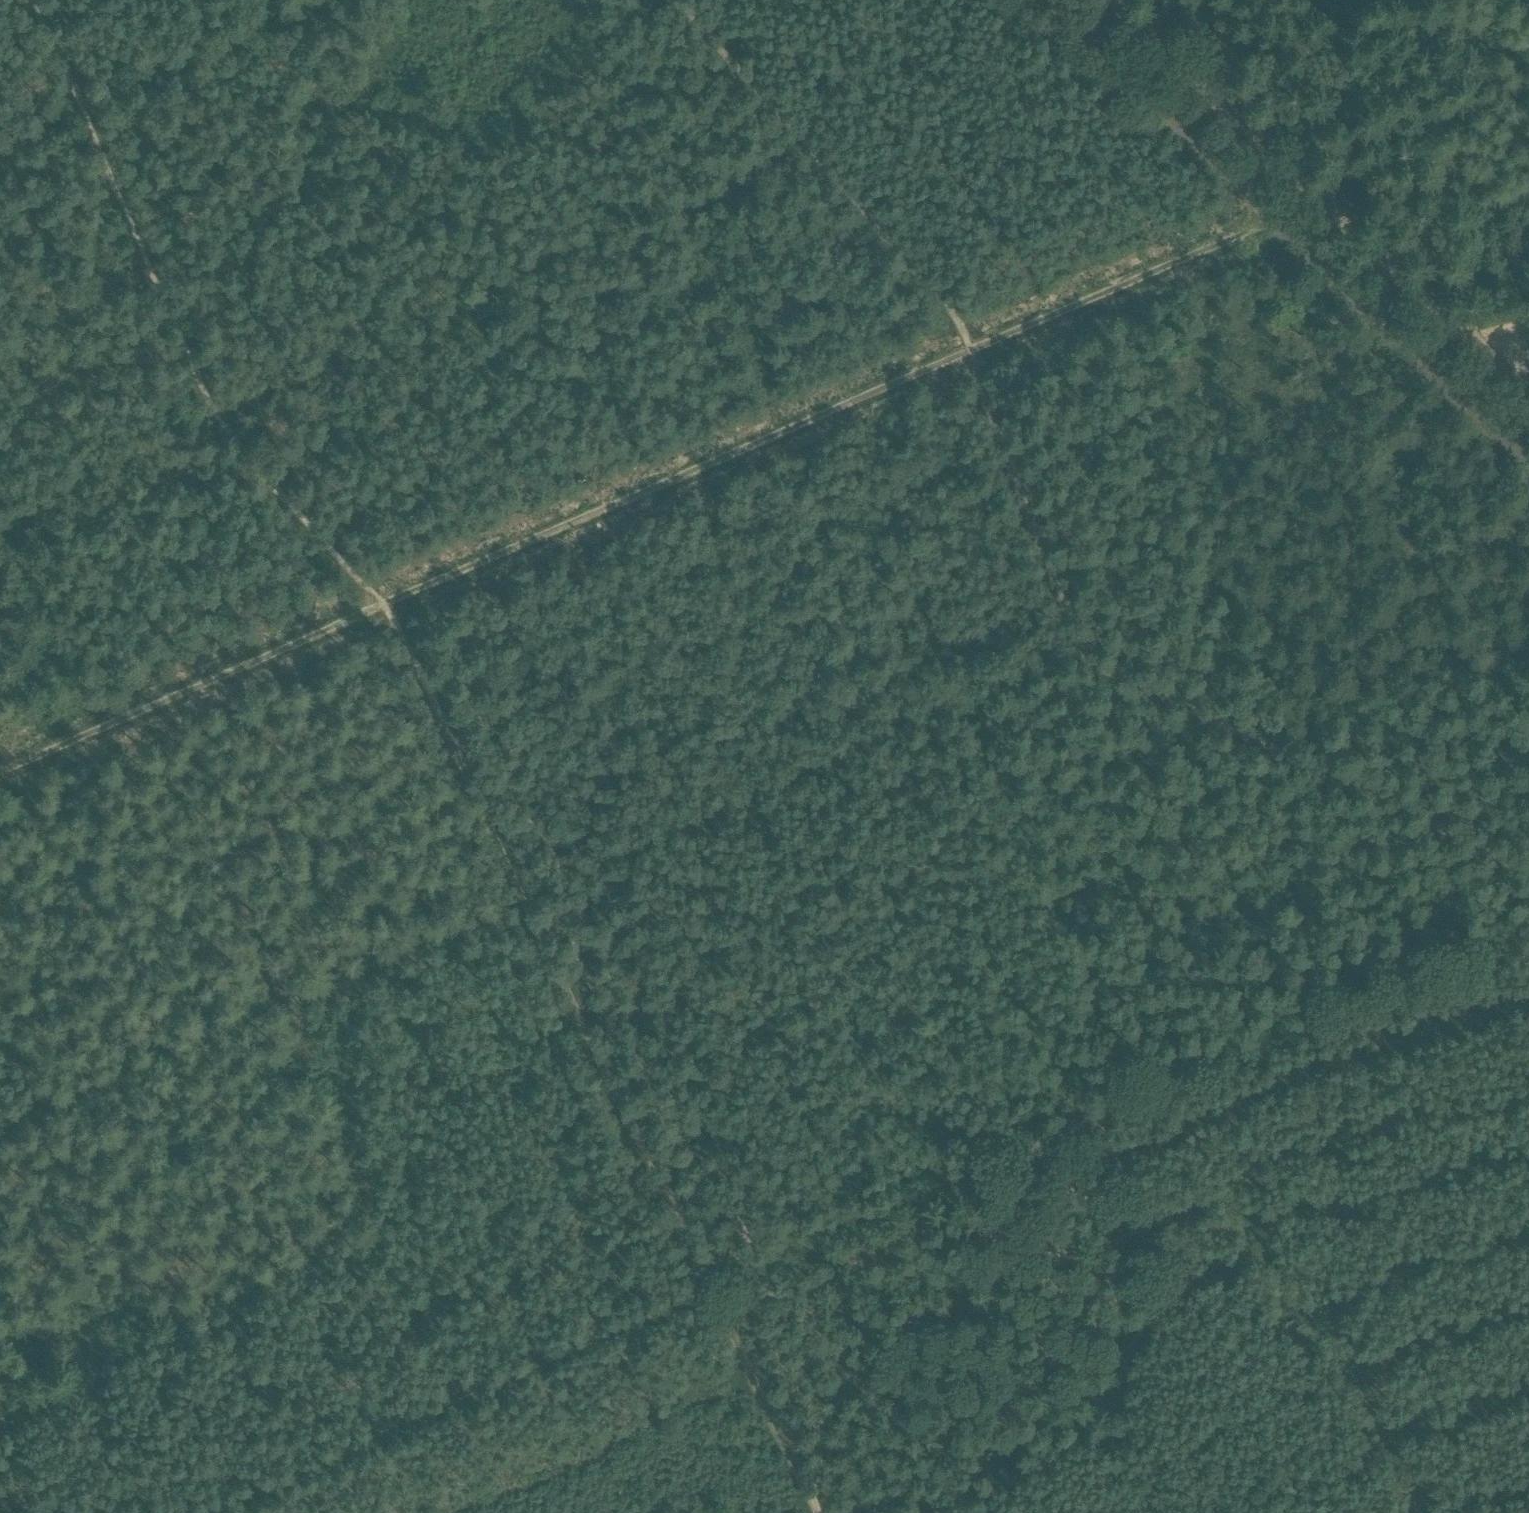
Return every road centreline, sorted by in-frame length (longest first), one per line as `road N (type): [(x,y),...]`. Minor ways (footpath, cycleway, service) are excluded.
road 1 (track): [(0,760),(370,600),(1215,204)]
road 2 (track): [(429,723),(799,1506)]
road 3 (track): [(429,723),(370,600),(225,437),(23,0)]
road 4 (unclassified): [(1528,480),(1215,204),(1004,0)]
road 5 (track): [(189,1512),(699,1290)]

